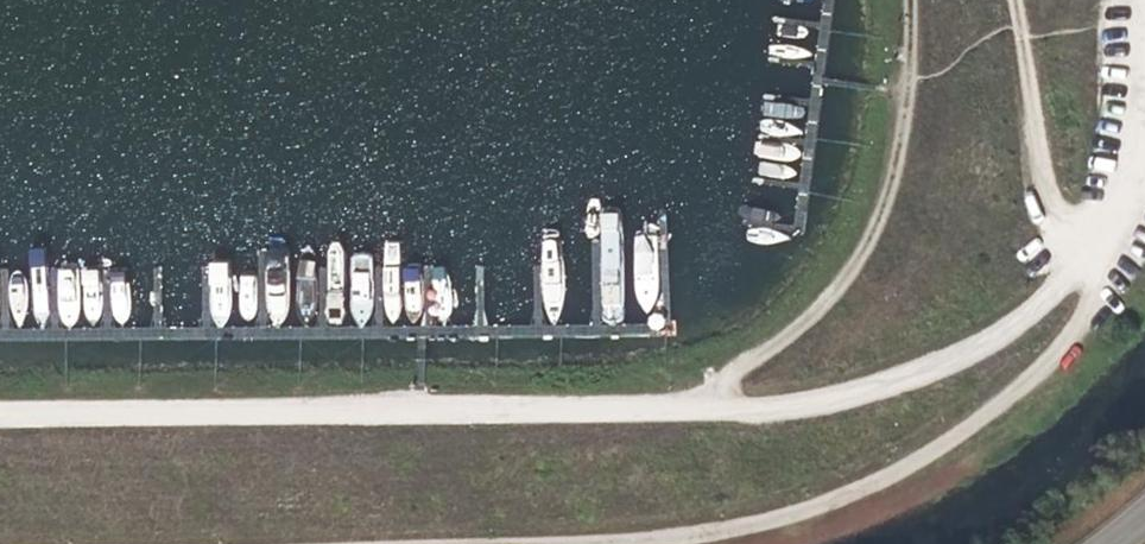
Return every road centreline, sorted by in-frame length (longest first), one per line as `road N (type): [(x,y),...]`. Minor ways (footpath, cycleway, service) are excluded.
road 1 (track): [(699,413),(0,418)]
road 2 (track): [(699,413),(866,398),(960,361),(1021,322),(1090,262),(1133,178),(1144,128)]
road 3 (track): [(913,0),(915,127),(871,251),(699,413)]
road 4 (track): [(1090,262),(1096,292),(1086,317),(946,459),(837,517),(736,543)]
road 5 (track): [(1090,262),(1053,219),(1018,0)]

